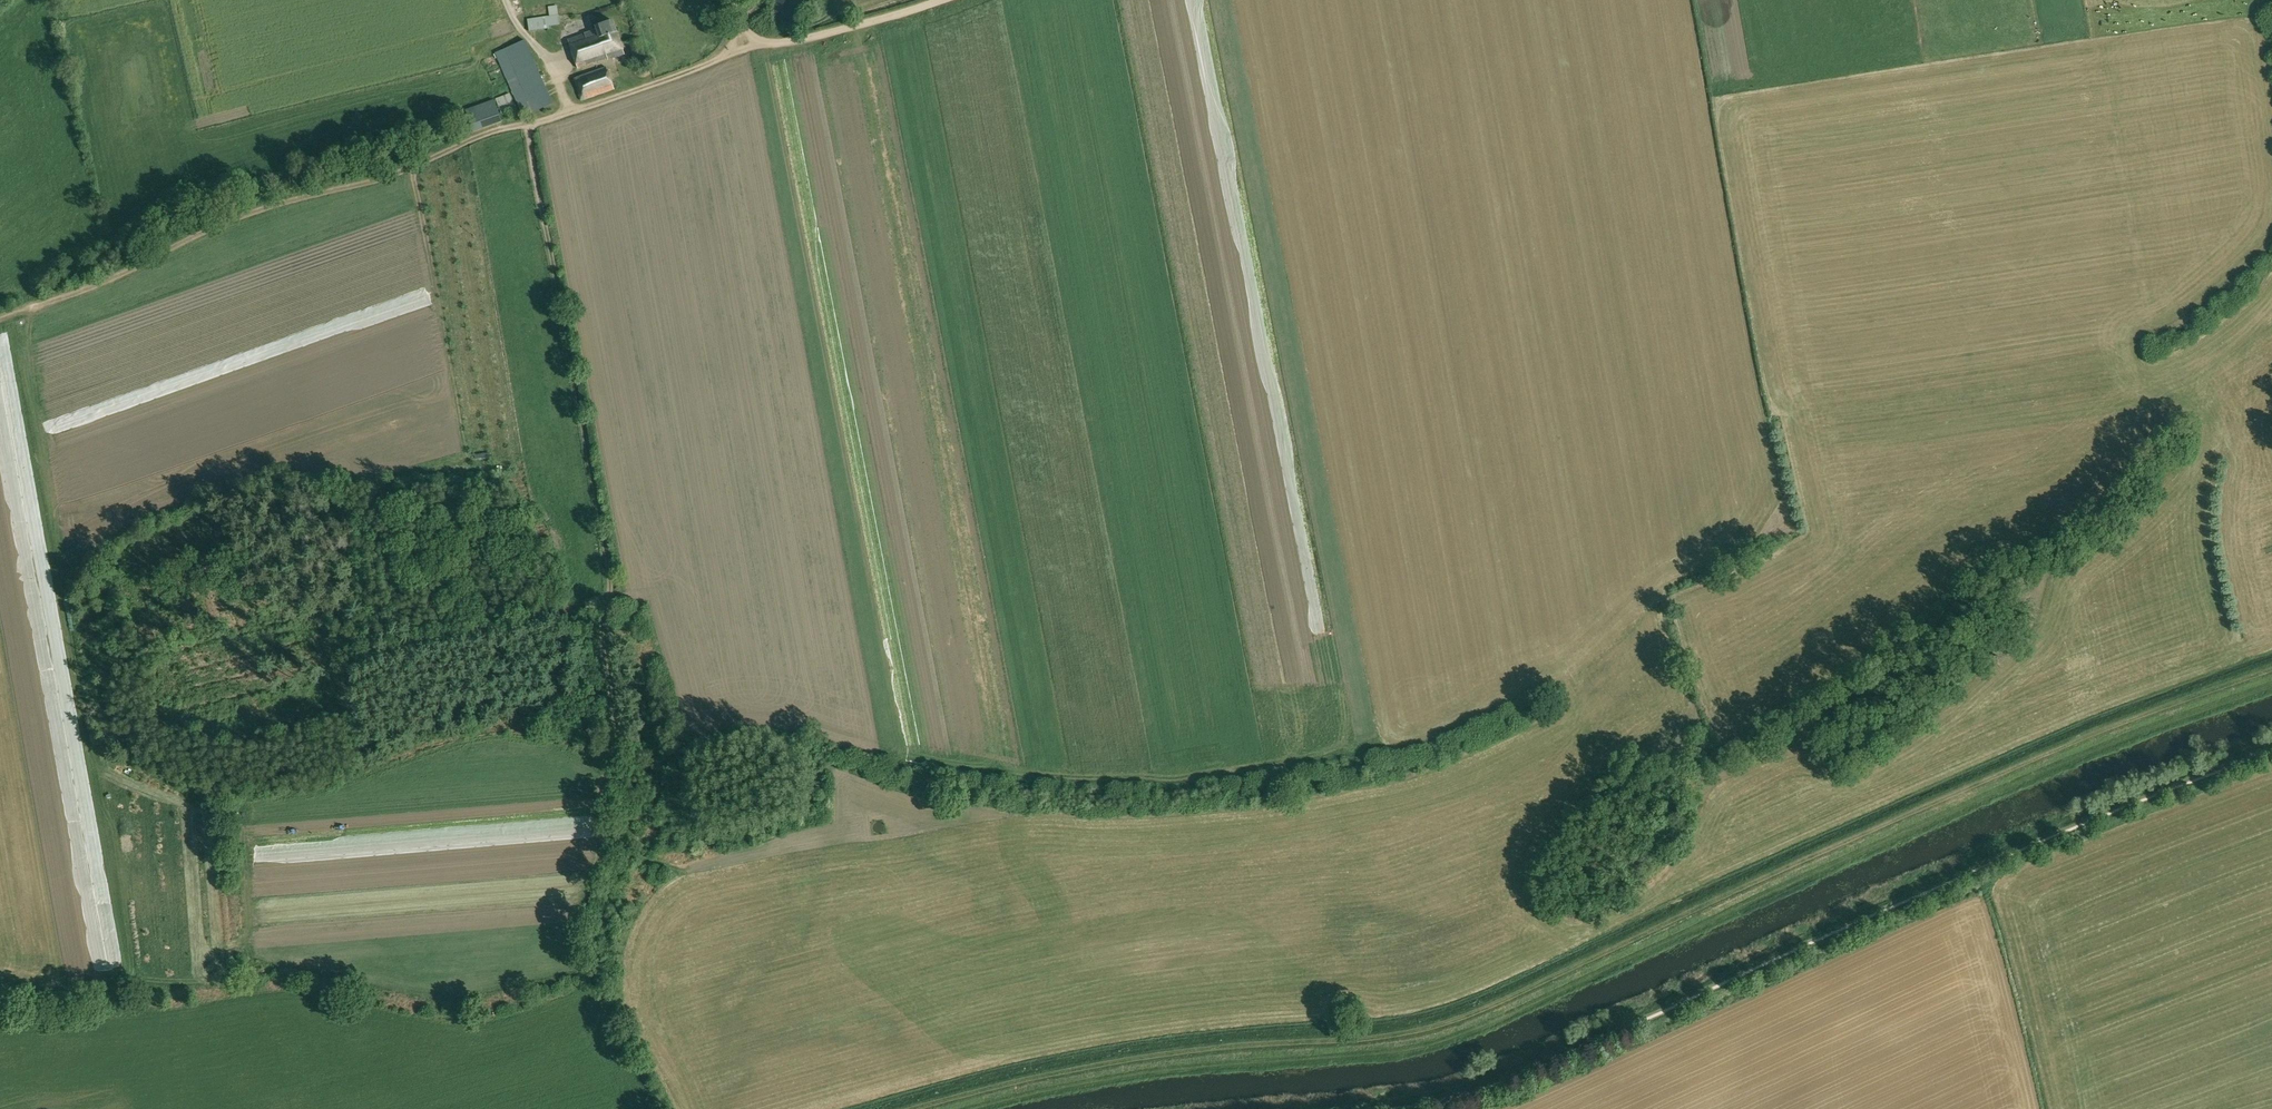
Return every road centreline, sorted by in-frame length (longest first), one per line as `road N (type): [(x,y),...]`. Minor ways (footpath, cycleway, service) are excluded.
road 1 (track): [(764,43),(481,136),(424,164),(280,204),(0,317)]
road 2 (track): [(736,0),(741,21),(764,43),(820,38),(938,0)]

